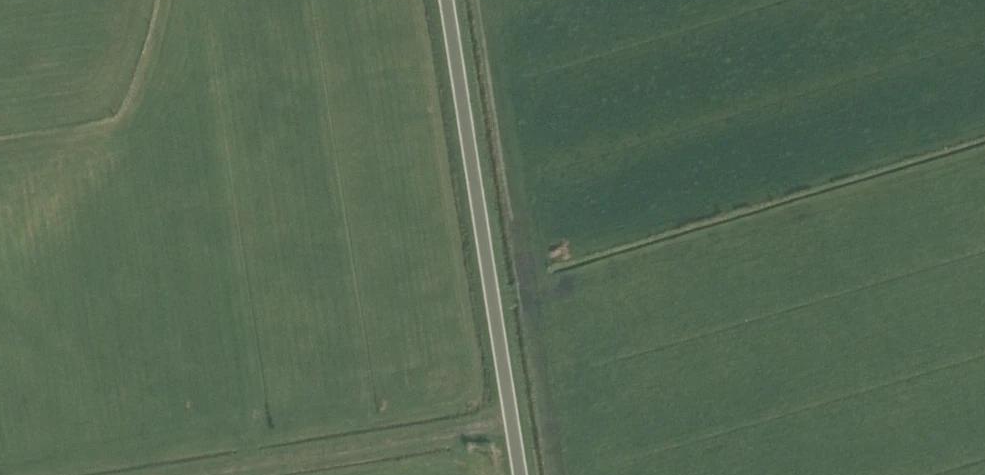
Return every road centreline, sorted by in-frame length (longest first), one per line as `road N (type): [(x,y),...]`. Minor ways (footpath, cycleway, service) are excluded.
road 1 (unclassified): [(526,474),(452,0)]
road 2 (track): [(519,430),(238,474)]

